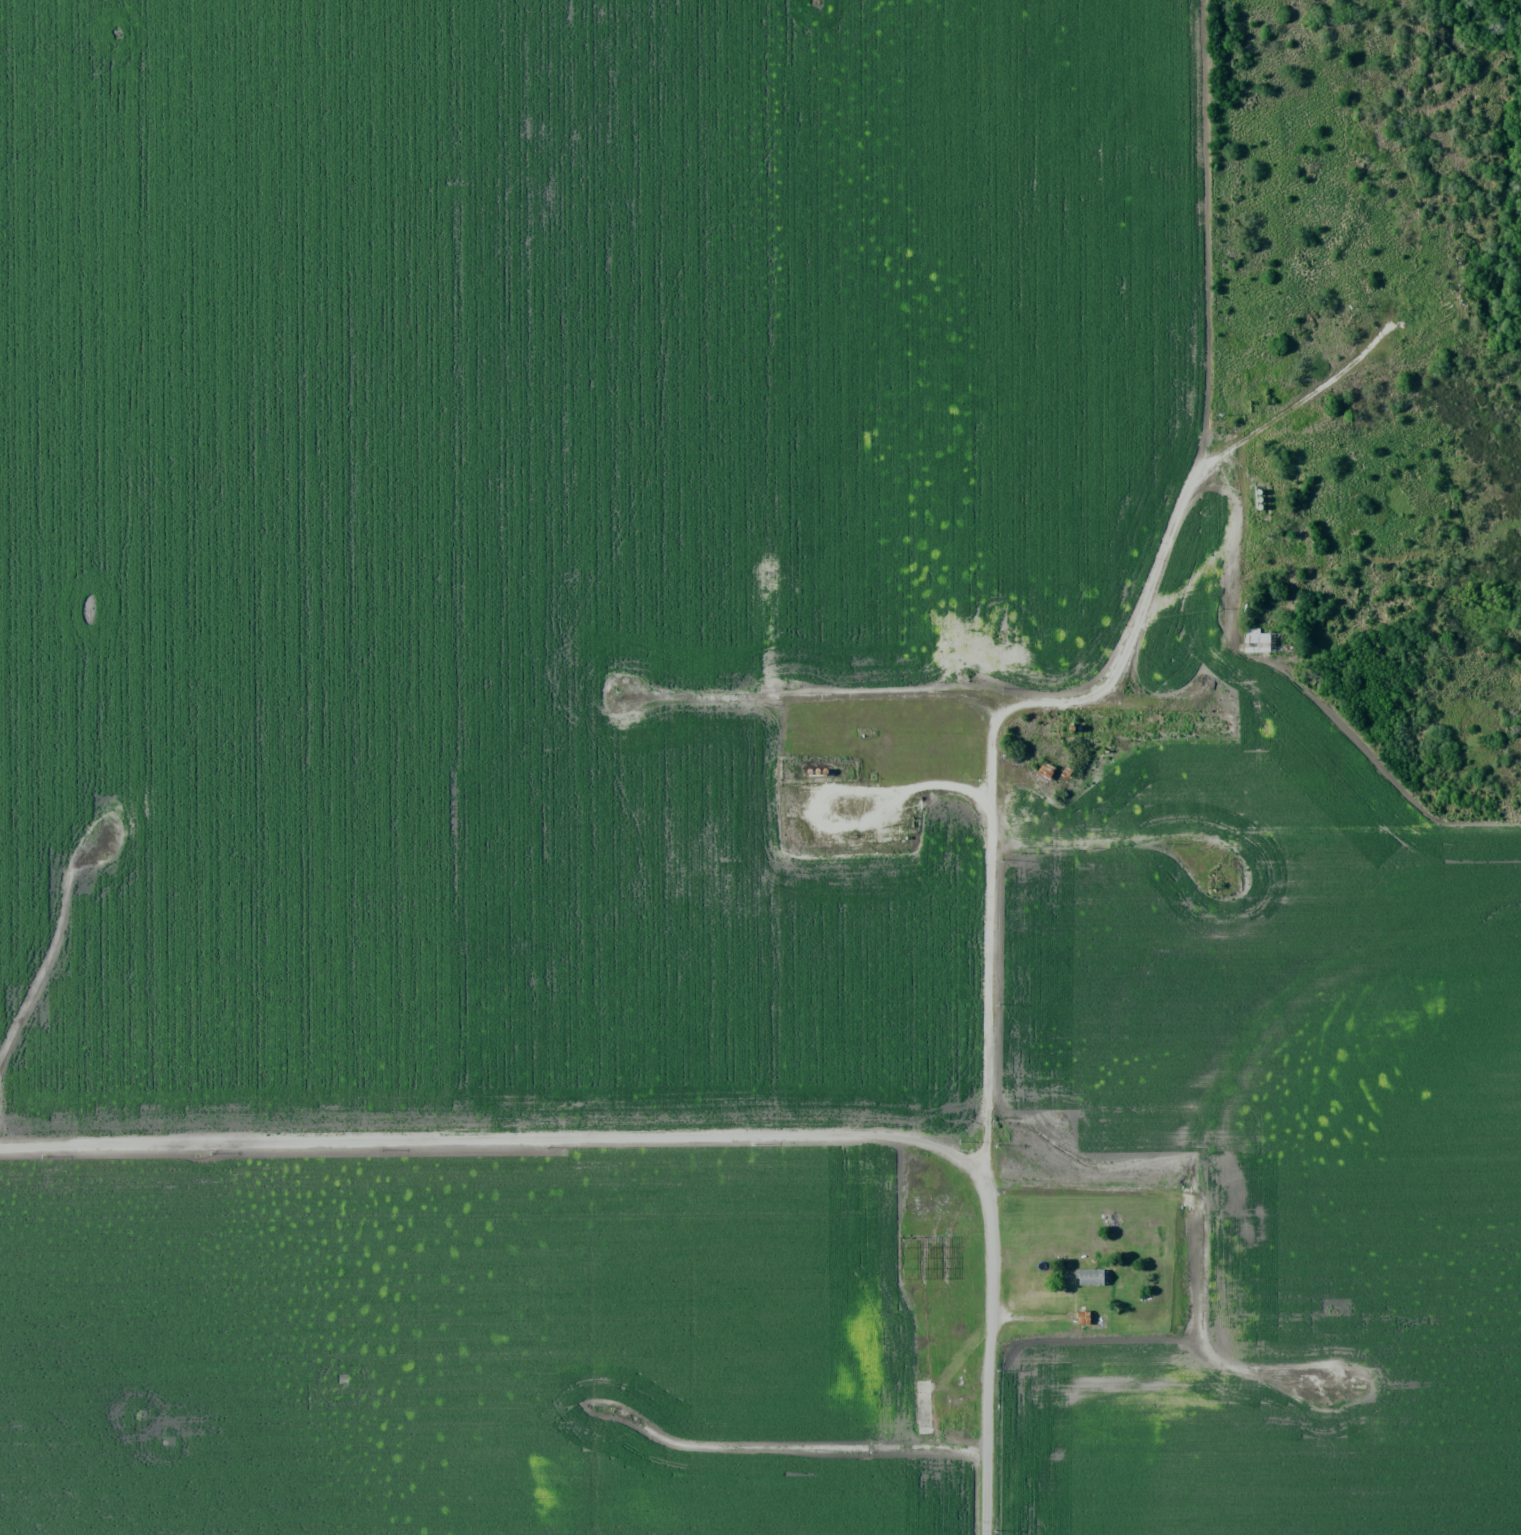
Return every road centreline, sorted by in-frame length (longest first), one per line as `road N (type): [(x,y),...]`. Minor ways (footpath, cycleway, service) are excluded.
road 1 (residential): [(0,1154),(897,1137),(951,1154),(993,1187)]
road 2 (residential): [(1001,716),(987,766),(990,1534)]

